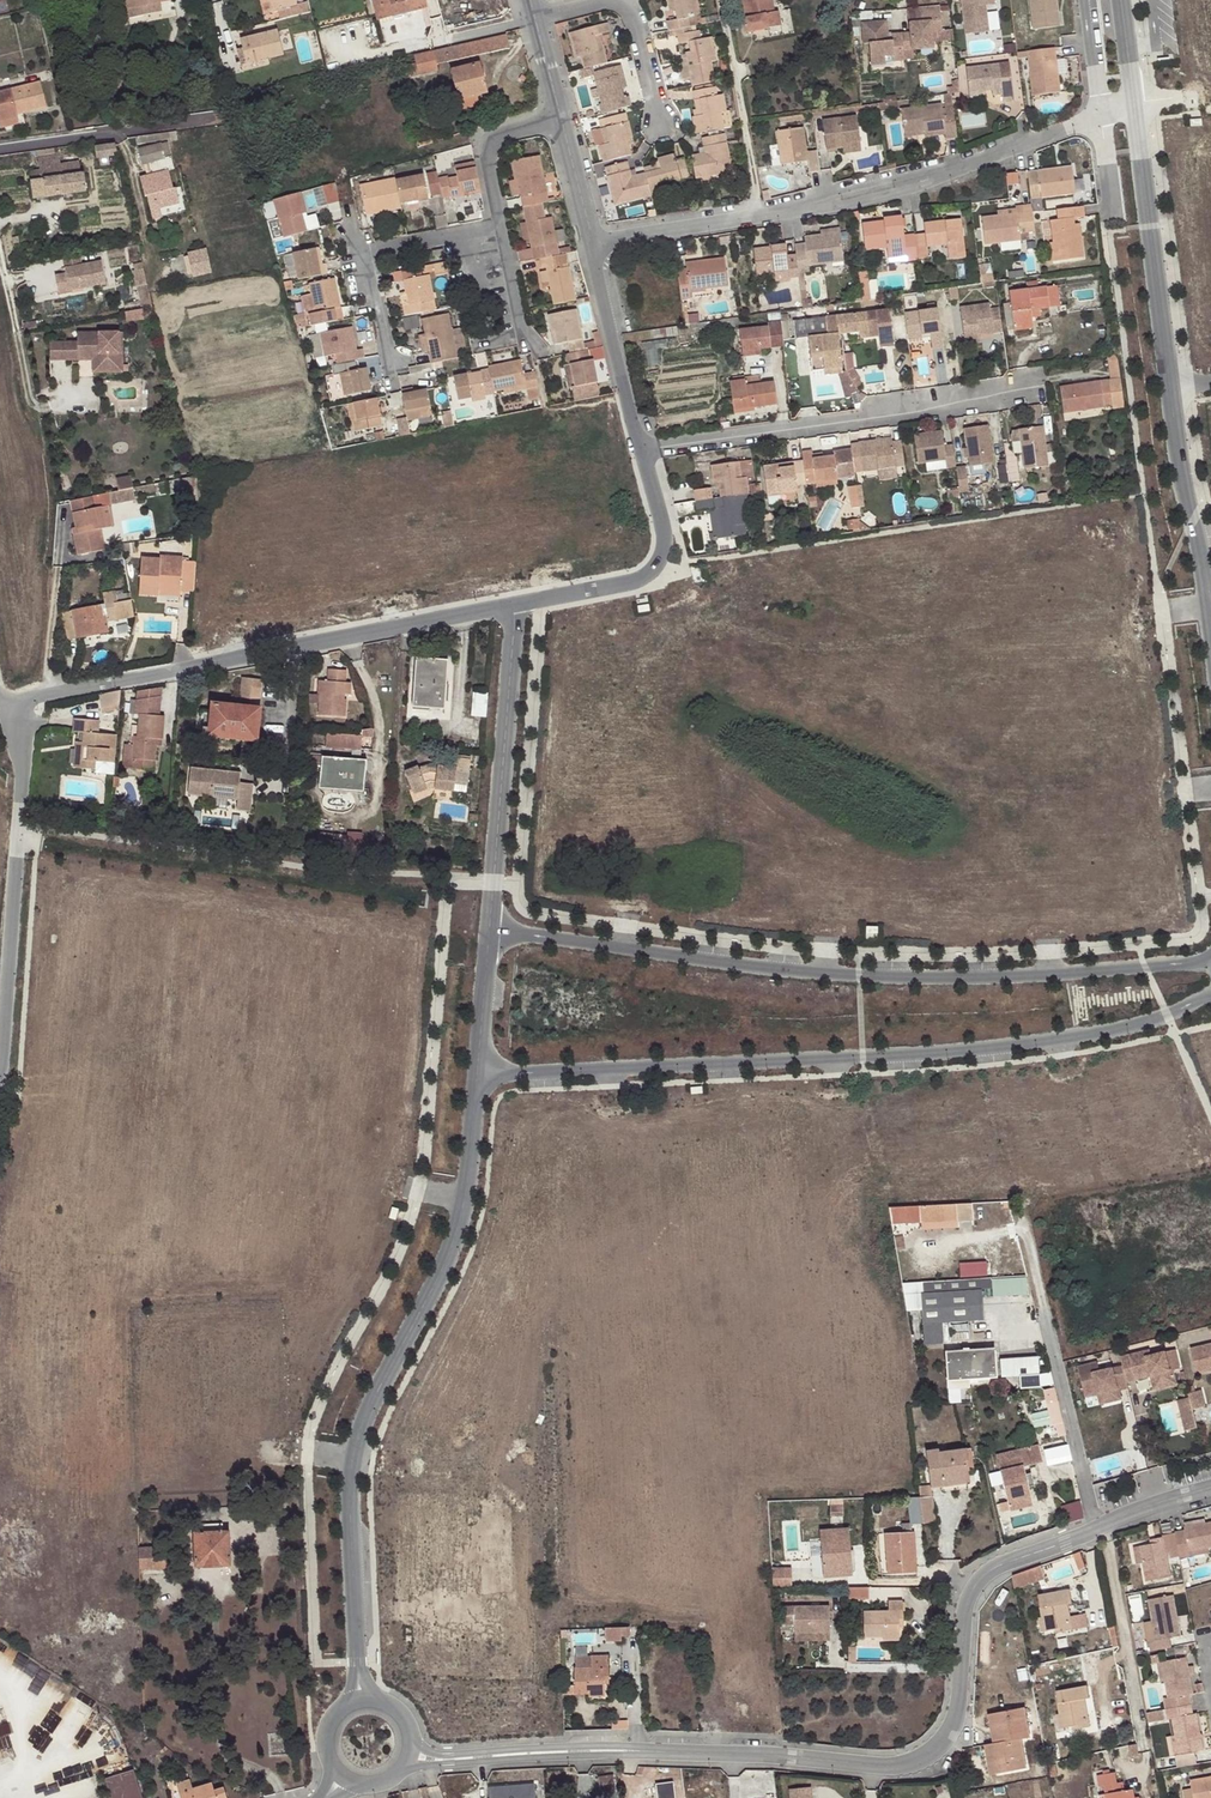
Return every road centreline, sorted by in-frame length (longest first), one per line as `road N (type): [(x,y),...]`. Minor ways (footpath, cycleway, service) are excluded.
road 1 (residential): [(477,1075),(972,1051),(1107,1032),(1210,994)]
road 2 (residential): [(1210,961),(987,977),(859,975),(489,934)]
road 3 (residential): [(358,1663),(350,1508),(355,1453),(456,1232),(477,1075)]
road 4 (unclassified): [(598,244),(918,182),(1134,102)]
road 5 (residential): [(2,705),(515,604)]
road 6 (residential): [(974,1589),(952,1732),(921,1760),(893,1767),(631,1751)]
road 7 (residential): [(1028,387),(642,451)]
road 8 (residential): [(0,1075),(23,769),(2,705)]
road 9 (residential): [(489,934),(515,604)]
road 10 (unclassified): [(1024,1231),(1095,1529)]
road 11 (residential): [(1169,387),(1134,102)]
road 12 (residential): [(515,604),(630,583),(655,569),(665,537),(642,451)]
road 13 (residential): [(1210,636),(1169,387)]
road 14 (residential): [(392,364),(366,253),(497,223)]
road 15 (unclassified): [(1107,1524),(1142,1734)]
road 16 (residential): [(642,451),(598,244)]
road 17 (residential): [(631,1751),(449,1760)]
road 18 (residential): [(497,223),(480,134),(568,112)]
road 19 (residential): [(37,406),(0,236)]
road 20 (unclassified): [(974,1589),(822,1583)]
road 21 (residential): [(477,1075),(489,934)]
road 22 (residential): [(1095,1529),(998,1566),(974,1589)]
road 23 (residential): [(598,244),(568,112)]
road 24 (residential): [(624,0),(661,124)]
road 25 (residential): [(497,223),(523,347)]

